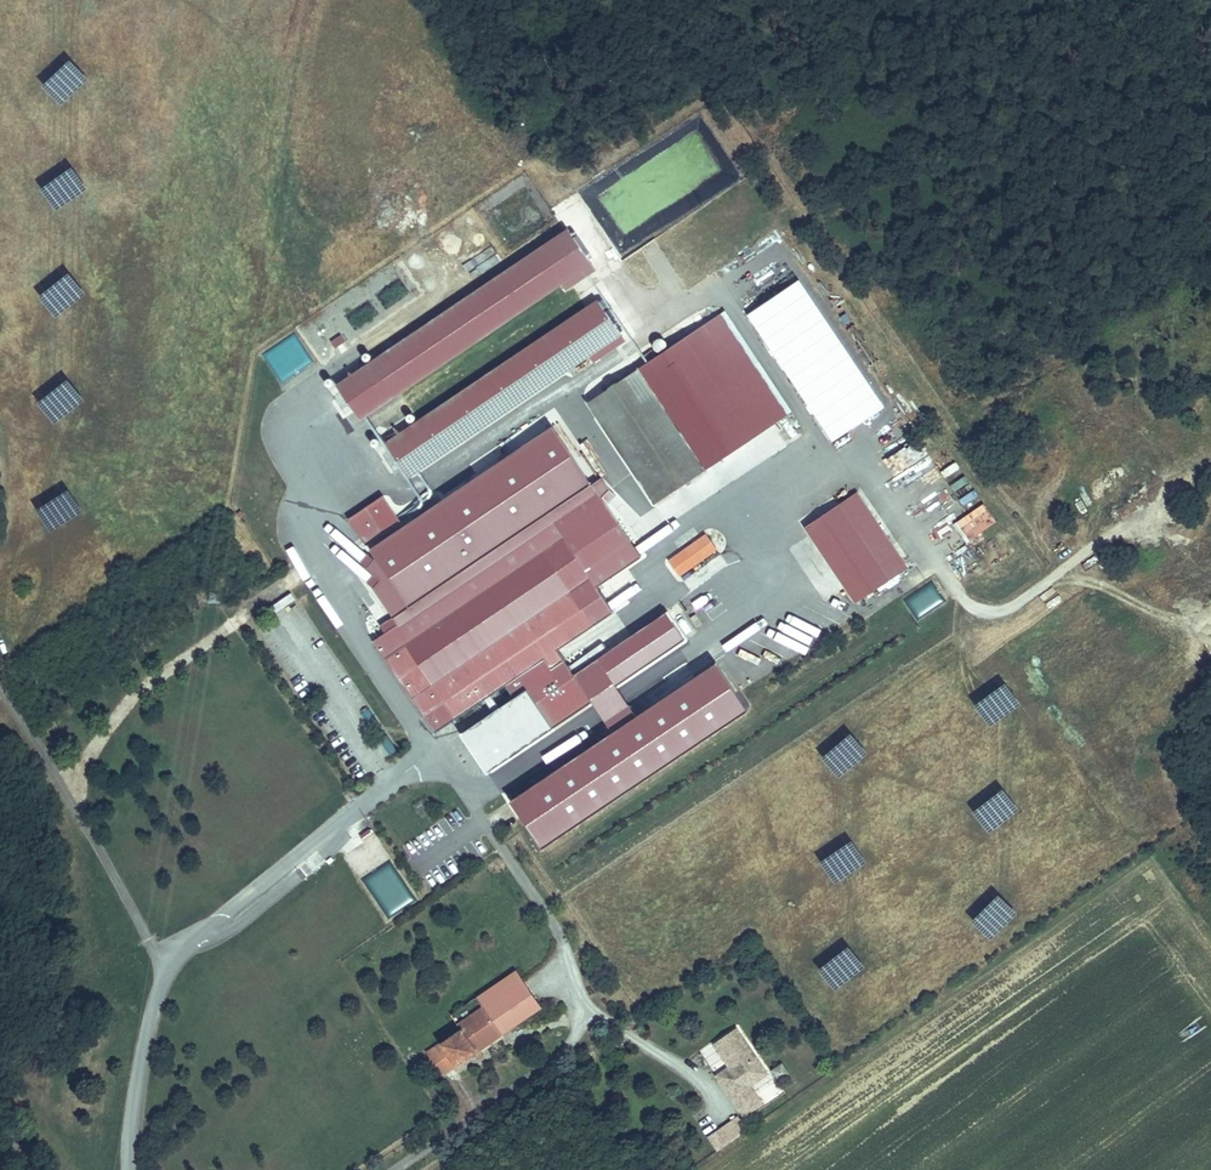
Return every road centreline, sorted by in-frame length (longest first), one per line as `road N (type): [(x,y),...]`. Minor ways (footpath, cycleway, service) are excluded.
road 1 (track): [(964,601),(988,610),(1015,606),(1166,493)]

